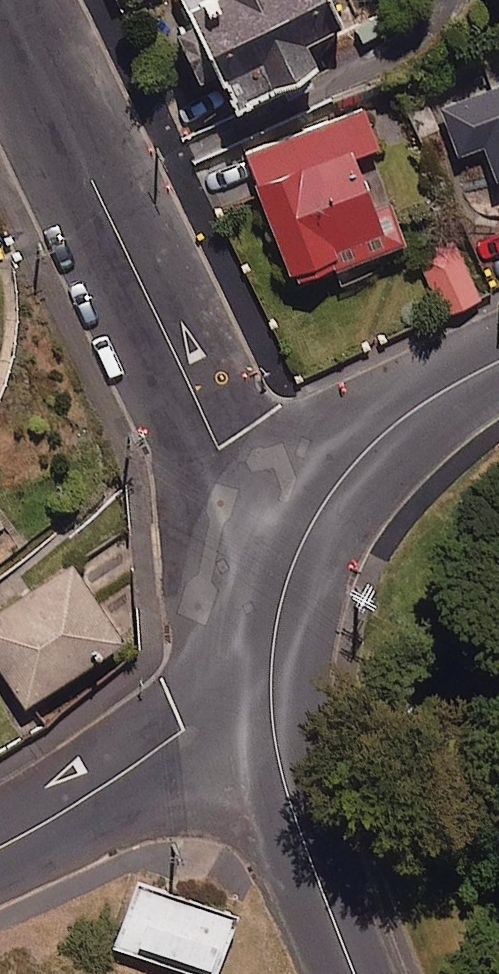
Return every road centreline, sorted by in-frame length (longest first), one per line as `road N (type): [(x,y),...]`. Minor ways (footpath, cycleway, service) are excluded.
road 1 (residential): [(9,0),(285,570)]
road 2 (unclassified): [(271,625),(279,727),(315,869),(356,973)]
road 3 (residential): [(271,625),(65,828),(0,855)]
road 4 (unclassified): [(498,356),(466,370),(362,446),(285,570)]

